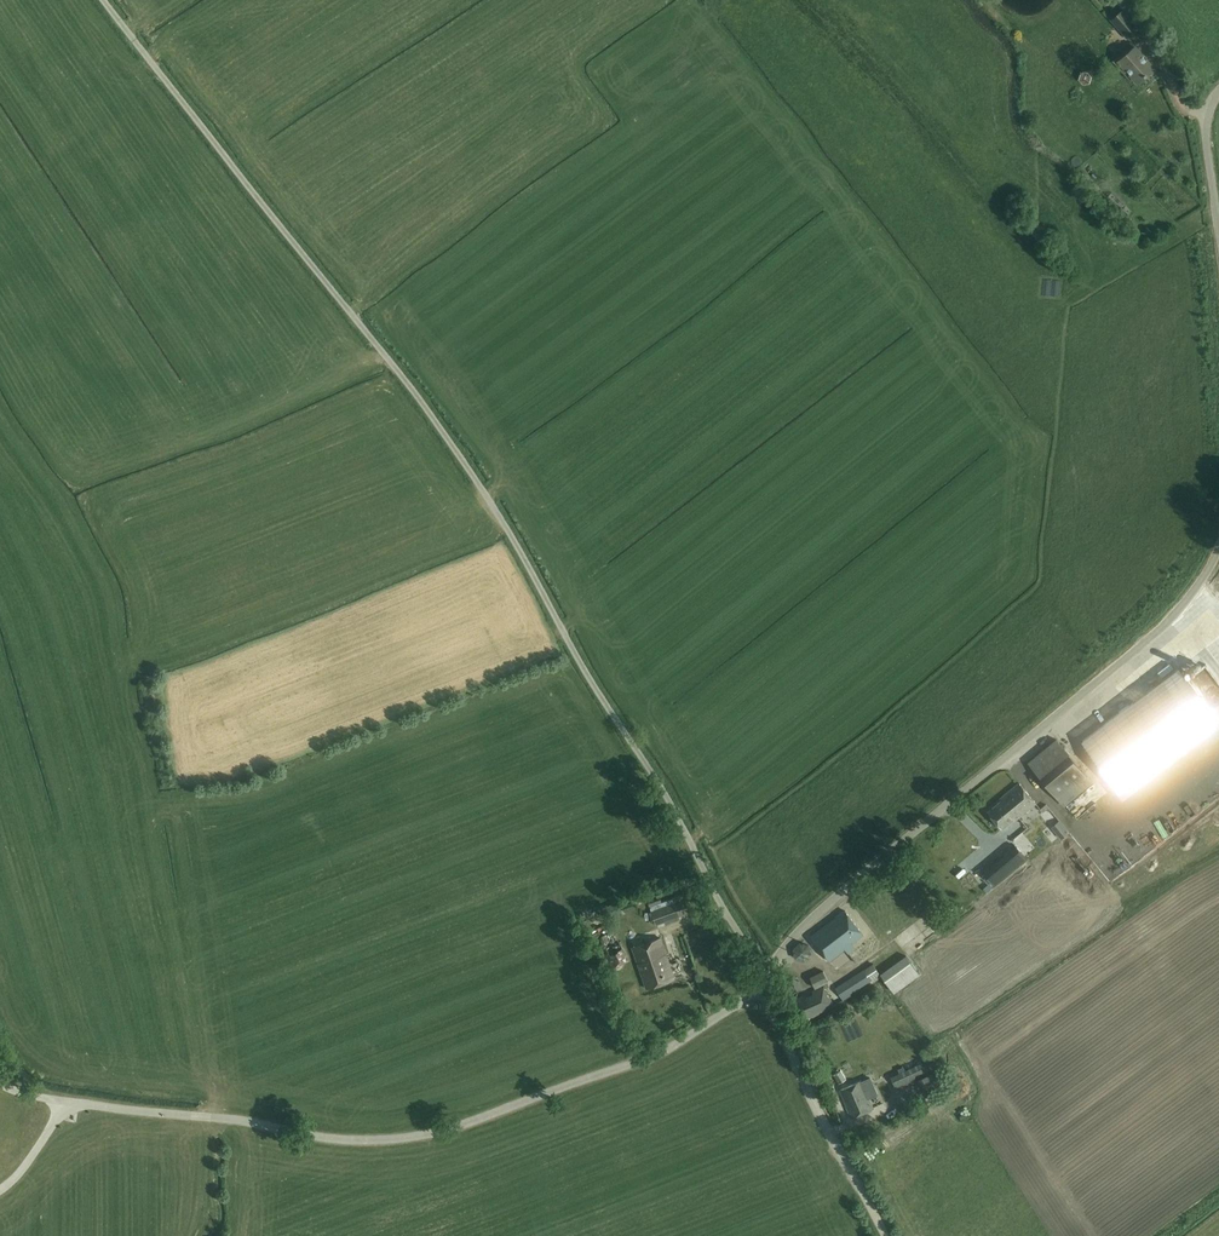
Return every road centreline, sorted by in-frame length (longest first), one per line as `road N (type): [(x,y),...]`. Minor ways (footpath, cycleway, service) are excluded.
road 1 (unclassified): [(761,973),(674,807),(460,453),(108,0)]
road 2 (unclassified): [(23,1093),(330,1138),(406,1136),(640,1060),(766,986)]
road 3 (unclassified): [(761,973),(819,911),(1157,631),(1218,548)]
road 4 (unclassified): [(884,1235),(799,1071),(766,986)]
road 5 (unclassified): [(1218,236),(1204,130),(1218,88)]

